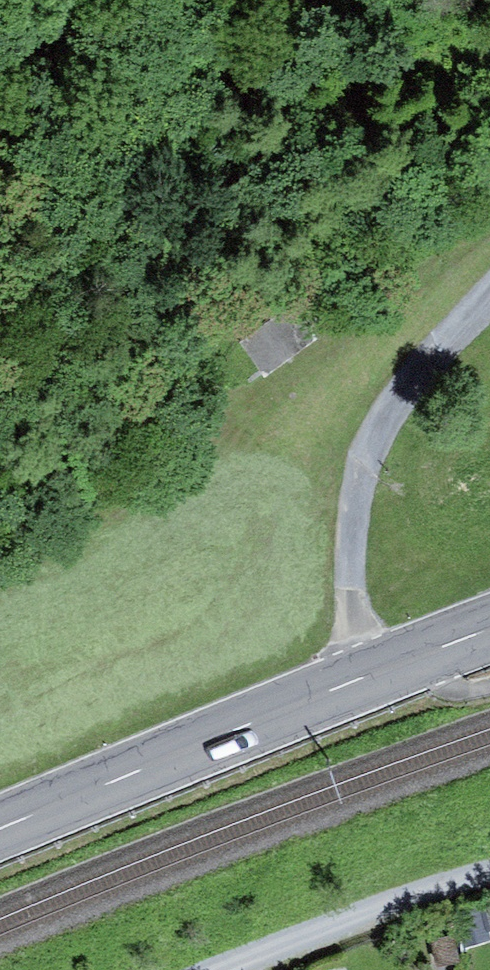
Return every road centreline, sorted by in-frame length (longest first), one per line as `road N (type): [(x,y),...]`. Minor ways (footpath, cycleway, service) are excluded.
road 1 (primary): [(489,631),(0,831)]
road 2 (track): [(361,677),(349,545),(374,435),(489,286)]
road 3 (track): [(207,969),(489,869)]
road 4 (track): [(489,243),(273,398)]

